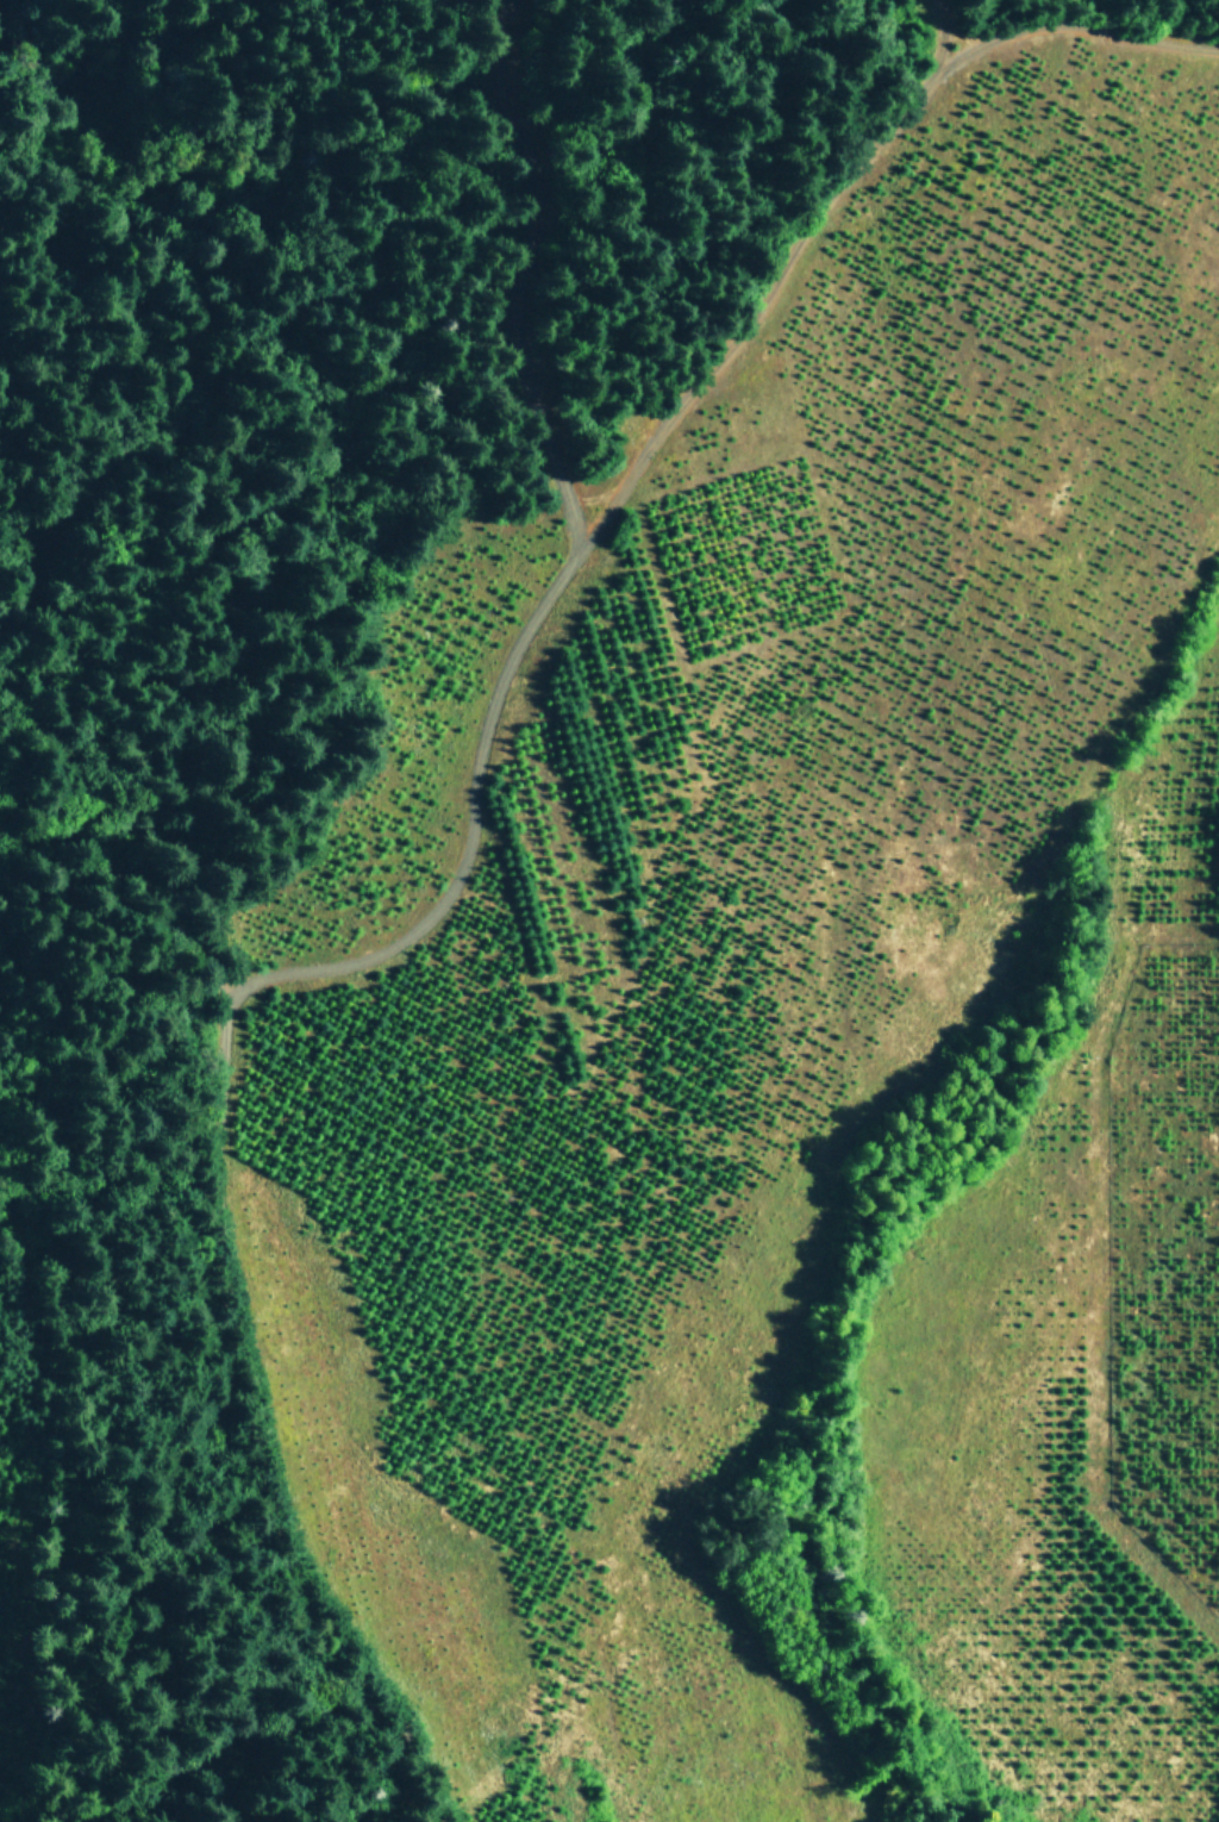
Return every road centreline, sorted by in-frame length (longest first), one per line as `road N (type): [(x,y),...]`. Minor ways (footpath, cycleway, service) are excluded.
road 1 (residential): [(466,1821),(418,1714),(317,1570),(289,1491),(273,1391),(232,1255),(218,1147),(225,1061),(212,981),(135,873),(104,862),(76,875),(56,913),(43,1011),(14,1050),(0,1055)]
road 2 (track): [(899,0),(762,205),(638,297),(490,298),(406,247),(346,225),(287,260),(226,312),(177,429),(124,495),(24,562),(0,623)]

